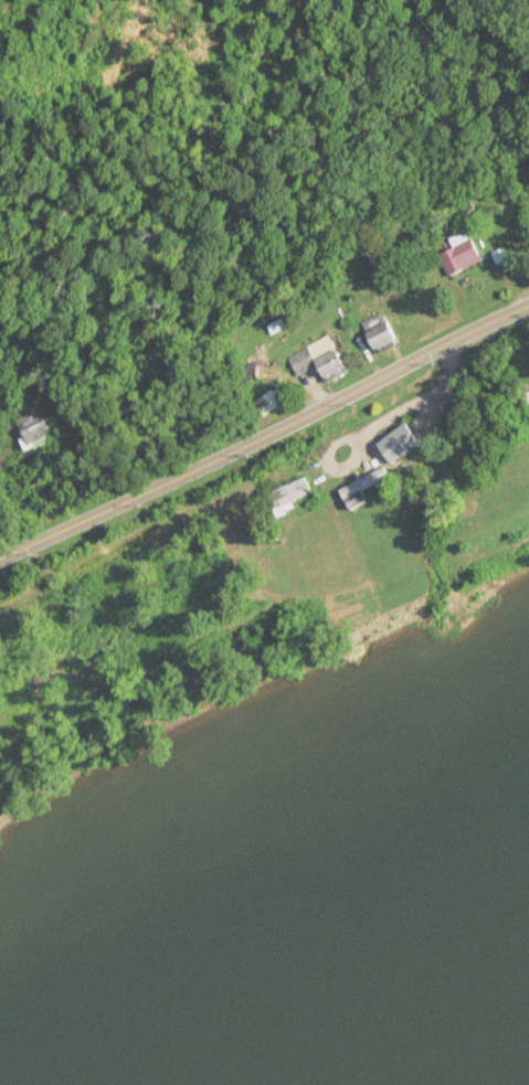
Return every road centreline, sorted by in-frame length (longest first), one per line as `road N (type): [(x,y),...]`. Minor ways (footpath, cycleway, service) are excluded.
road 1 (secondary): [(528,308),(0,560)]

